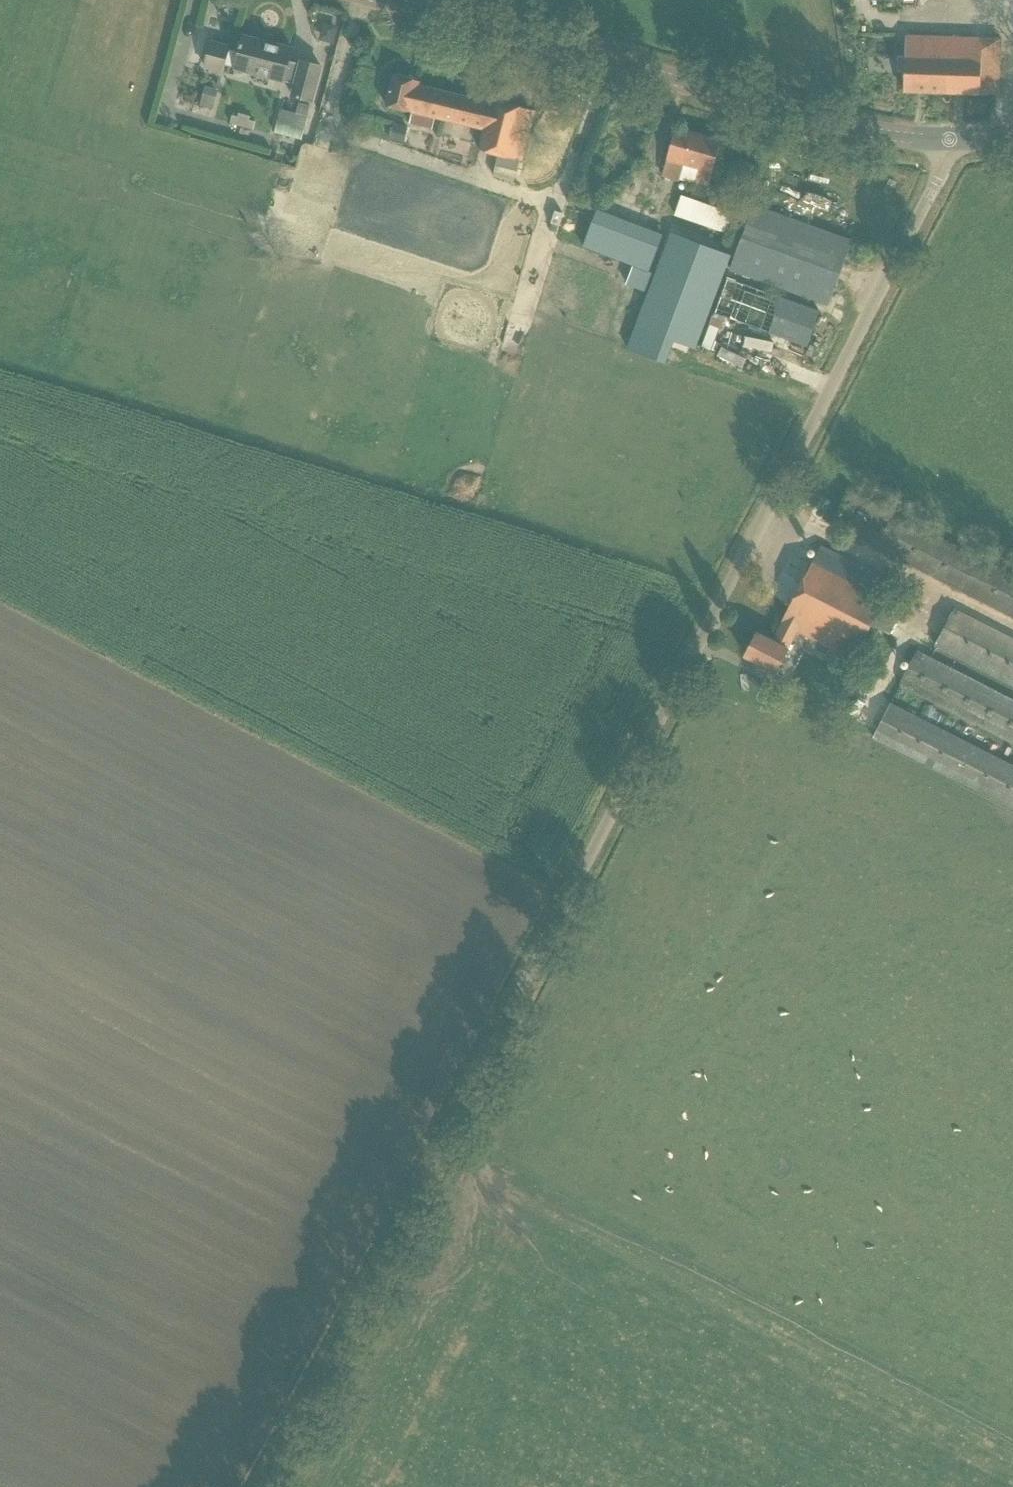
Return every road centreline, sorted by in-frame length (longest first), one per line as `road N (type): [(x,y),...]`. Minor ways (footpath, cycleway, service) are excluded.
road 1 (unclassified): [(261,1486),(862,330),(935,185),(949,139)]
road 2 (secondary): [(949,139),(821,120),(387,0)]

